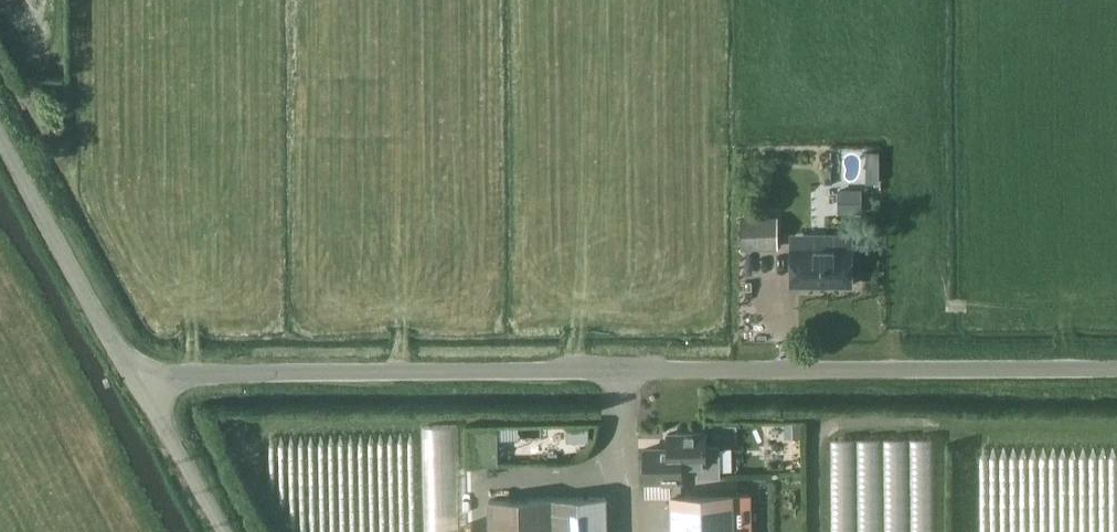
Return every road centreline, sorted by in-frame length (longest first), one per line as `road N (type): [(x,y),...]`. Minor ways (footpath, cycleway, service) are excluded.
road 1 (unclassified): [(145,379),(1116,368)]
road 2 (unclassified): [(145,379),(108,335),(0,139)]
road 3 (unclassified): [(230,531),(145,379)]

